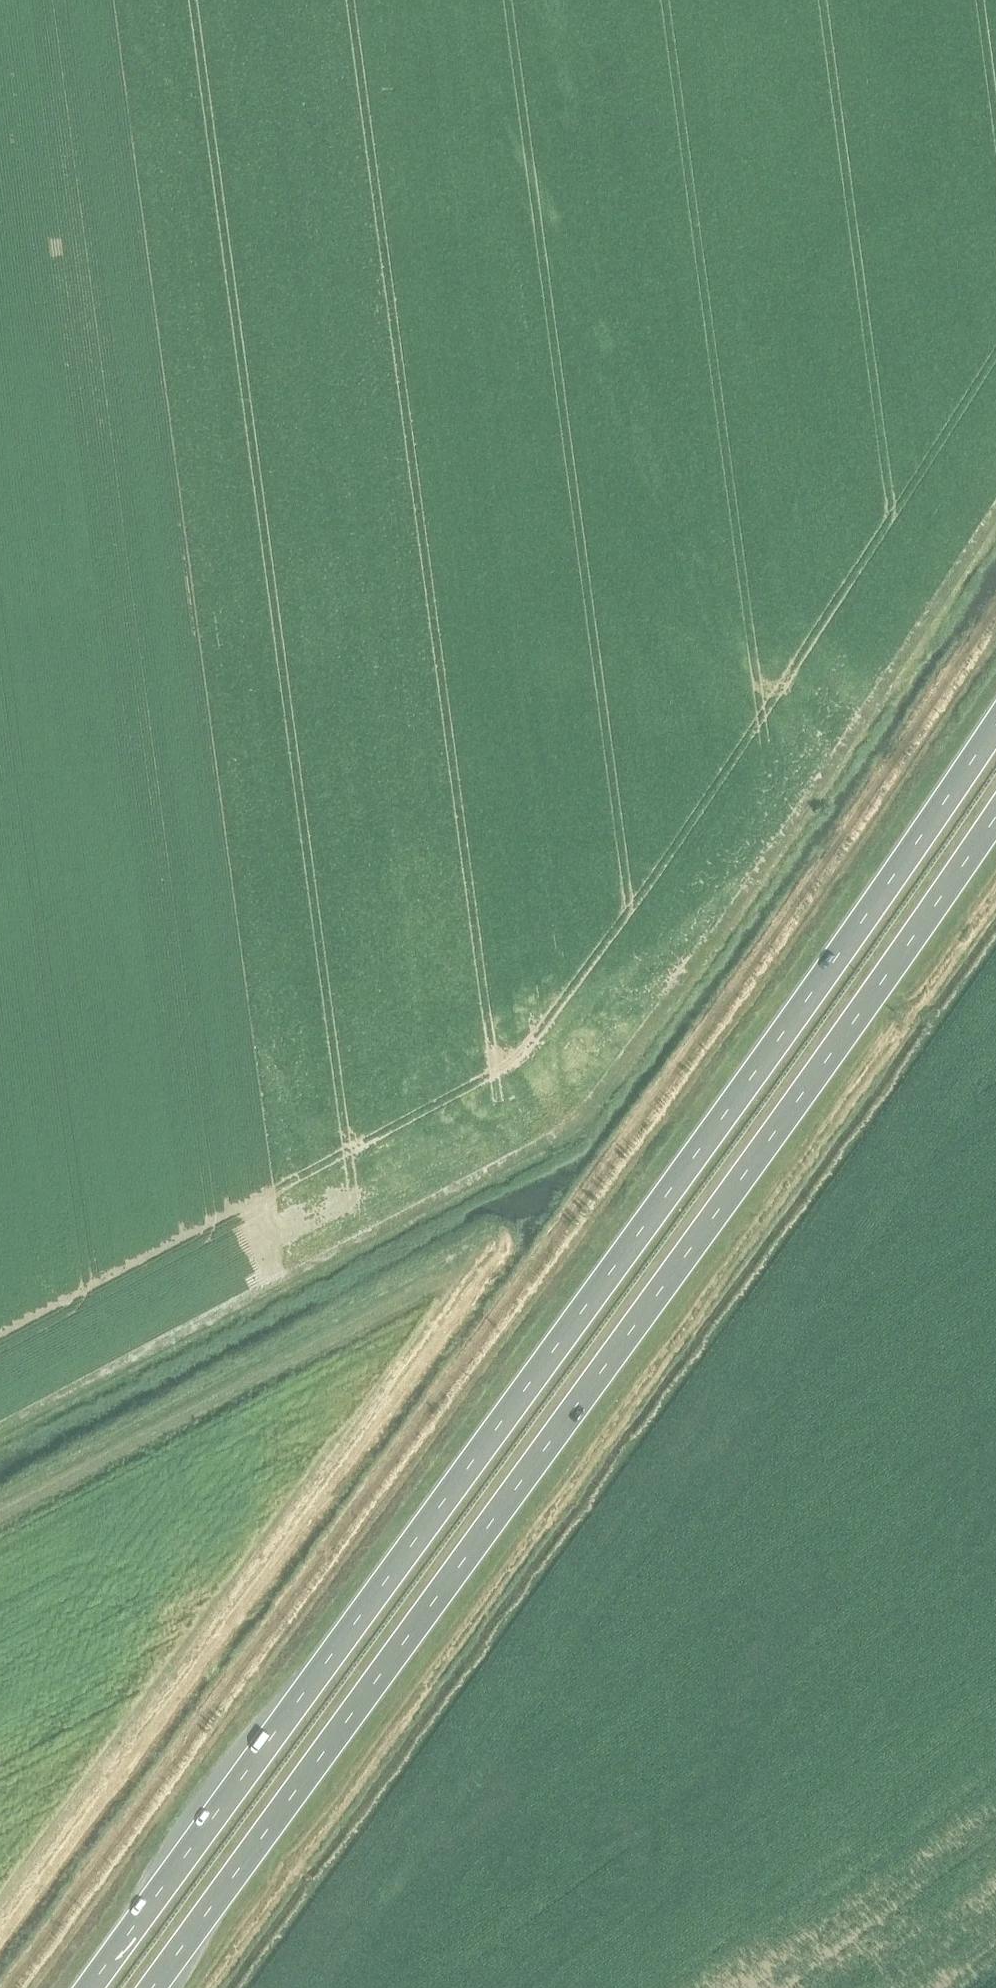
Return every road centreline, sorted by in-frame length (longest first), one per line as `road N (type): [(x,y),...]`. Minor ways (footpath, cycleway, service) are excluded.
road 1 (trunk): [(995,720),(736,1098),(90,1987)]
road 2 (trunk): [(154,1987),(995,817)]

